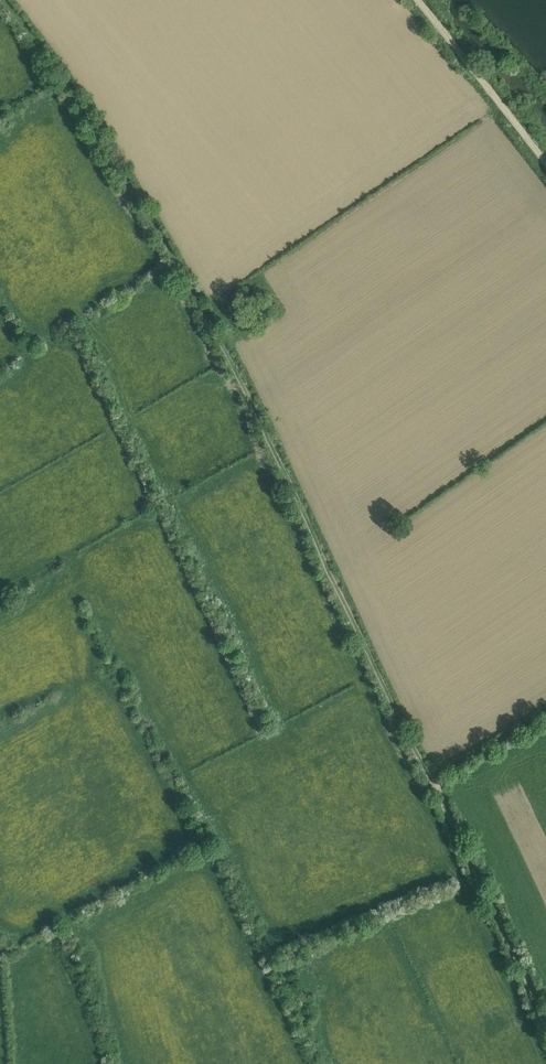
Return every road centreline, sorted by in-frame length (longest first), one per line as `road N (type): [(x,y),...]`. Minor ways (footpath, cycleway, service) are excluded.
road 1 (track): [(431,780),(212,326),(83,109),(3,0)]
road 2 (track): [(545,1022),(431,780)]
road 3 (track): [(545,162),(417,0)]

